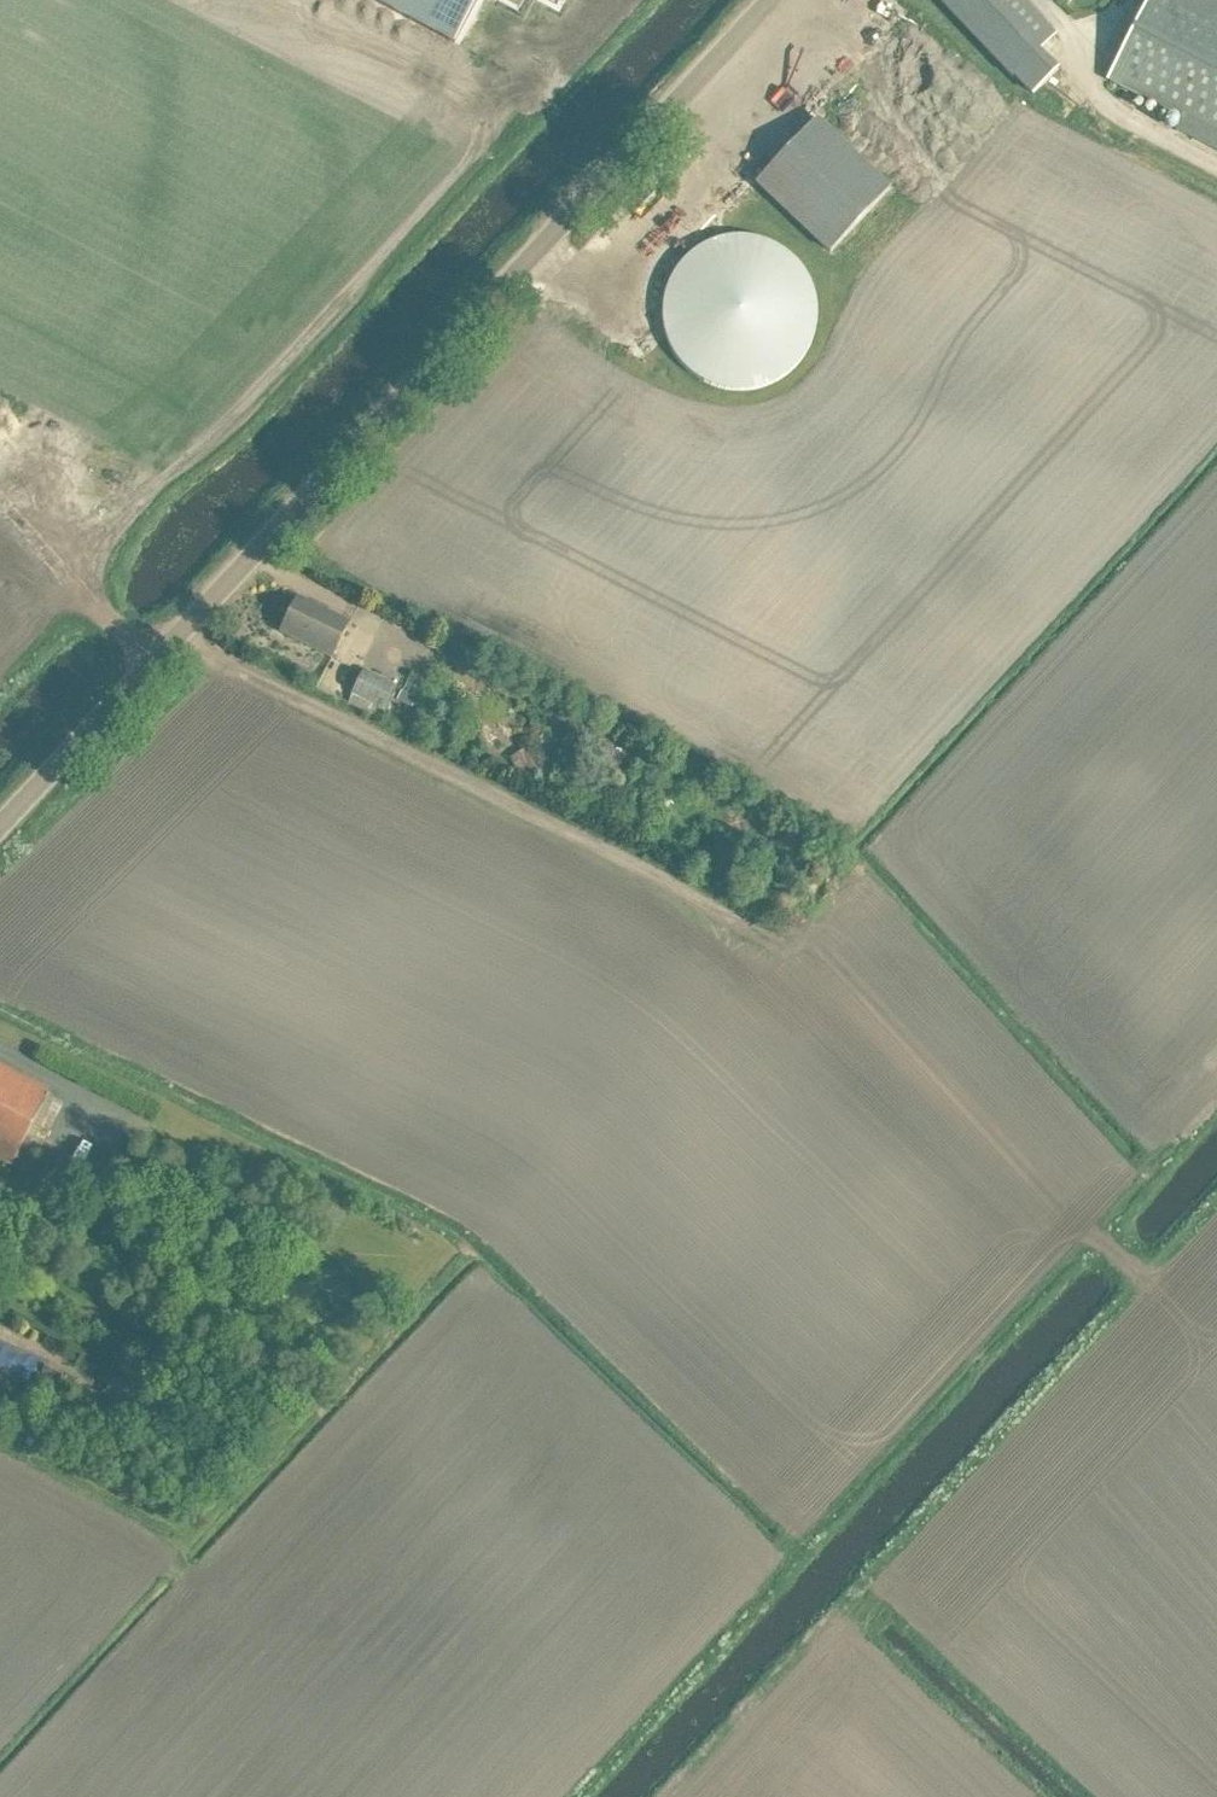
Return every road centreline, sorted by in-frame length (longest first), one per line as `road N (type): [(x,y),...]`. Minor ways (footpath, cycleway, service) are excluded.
road 1 (unclassified): [(0,827),(767,0)]

